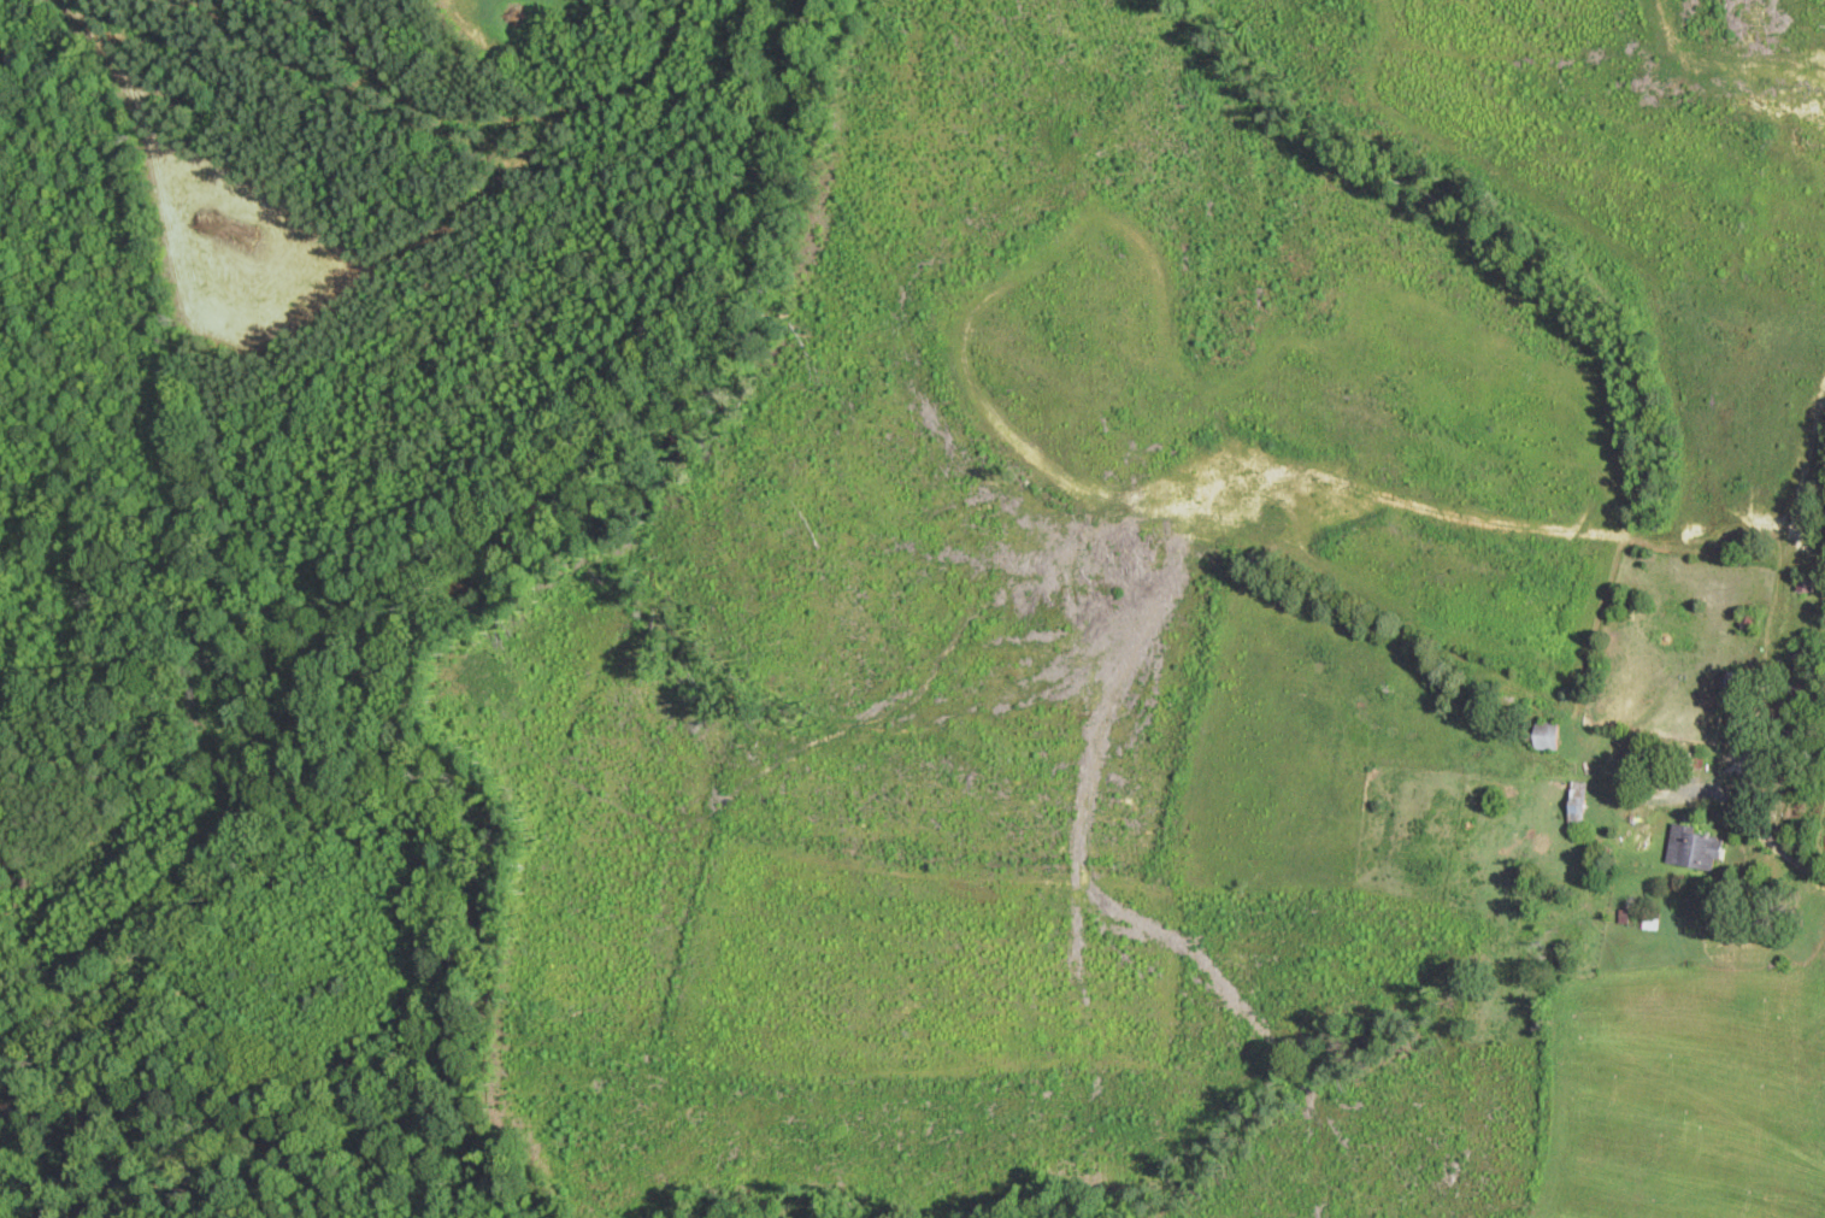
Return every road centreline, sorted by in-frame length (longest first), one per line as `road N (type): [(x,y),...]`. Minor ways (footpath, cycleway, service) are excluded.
road 1 (residential): [(411,0),(410,245),(420,319)]

